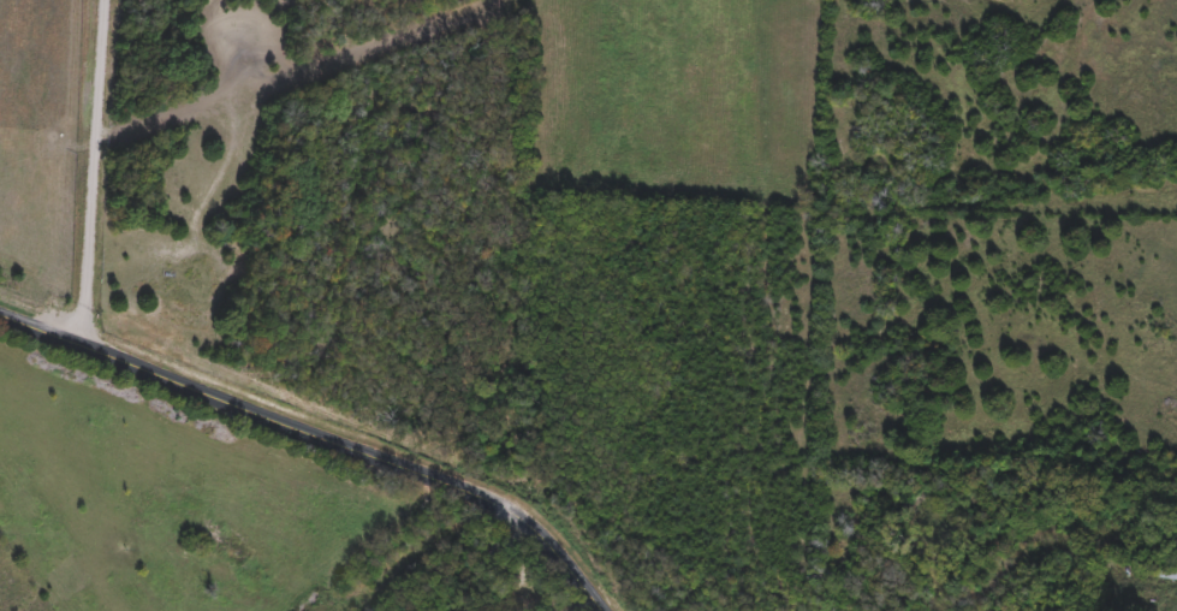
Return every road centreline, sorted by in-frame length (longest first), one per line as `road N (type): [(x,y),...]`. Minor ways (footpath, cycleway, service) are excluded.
road 1 (residential): [(604,610),(545,541),(454,485),(0,314)]
road 2 (residential): [(486,500),(453,609),(363,598)]

